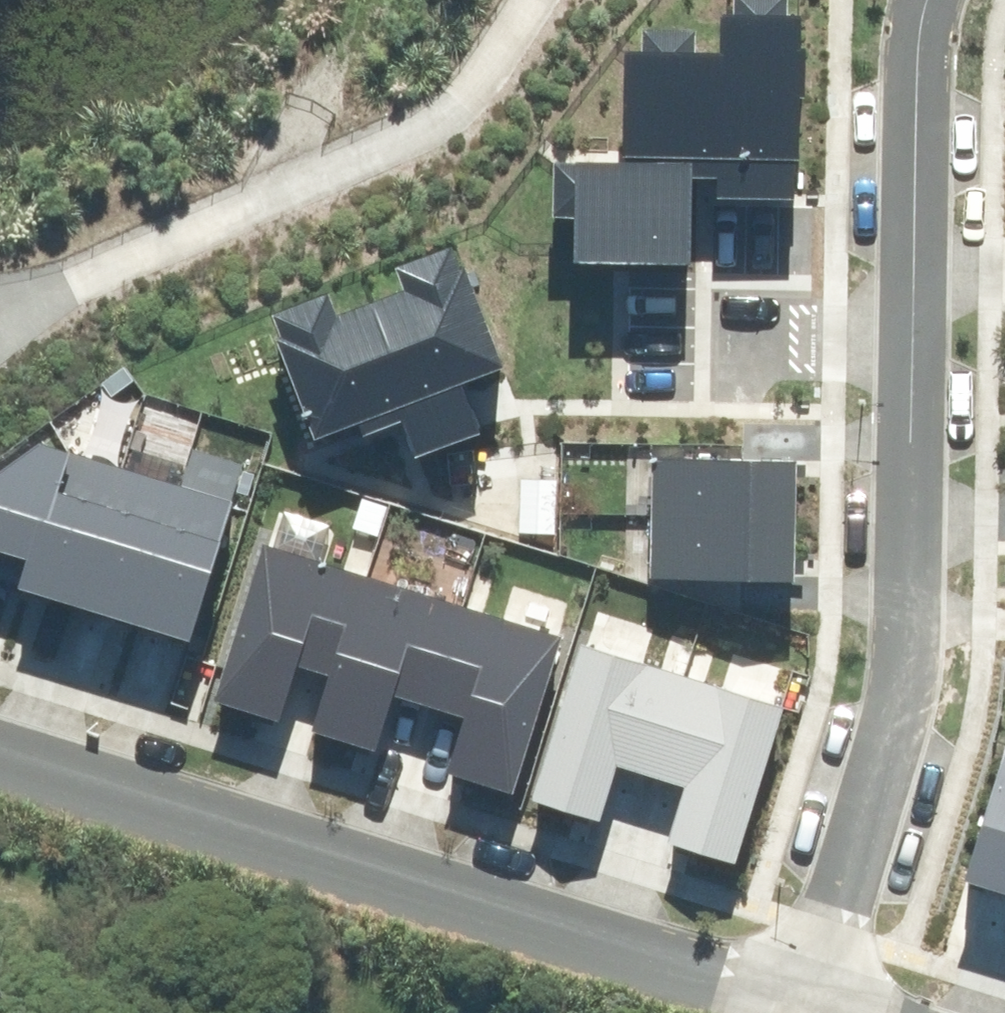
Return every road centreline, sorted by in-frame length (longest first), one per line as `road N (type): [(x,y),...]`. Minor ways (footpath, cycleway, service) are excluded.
road 1 (residential): [(0,749),(797,1004)]
road 2 (residential): [(797,1004),(897,649),(909,274)]
road 3 (residential): [(909,274),(917,0)]

